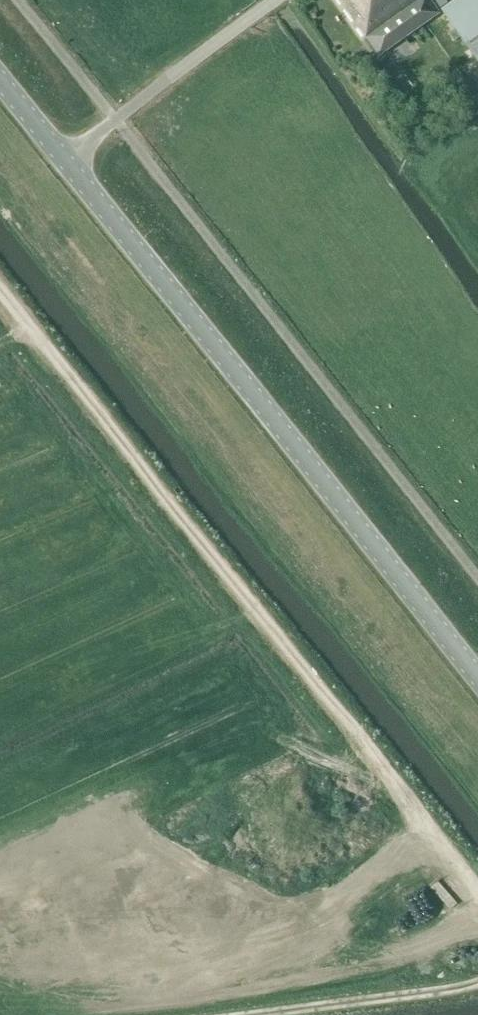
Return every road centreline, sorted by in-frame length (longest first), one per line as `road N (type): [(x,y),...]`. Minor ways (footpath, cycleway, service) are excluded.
road 1 (tertiary): [(477,678),(0,80)]
road 2 (track): [(28,325),(227,580),(330,696),(477,894)]
road 3 (track): [(272,1014),(477,985)]

